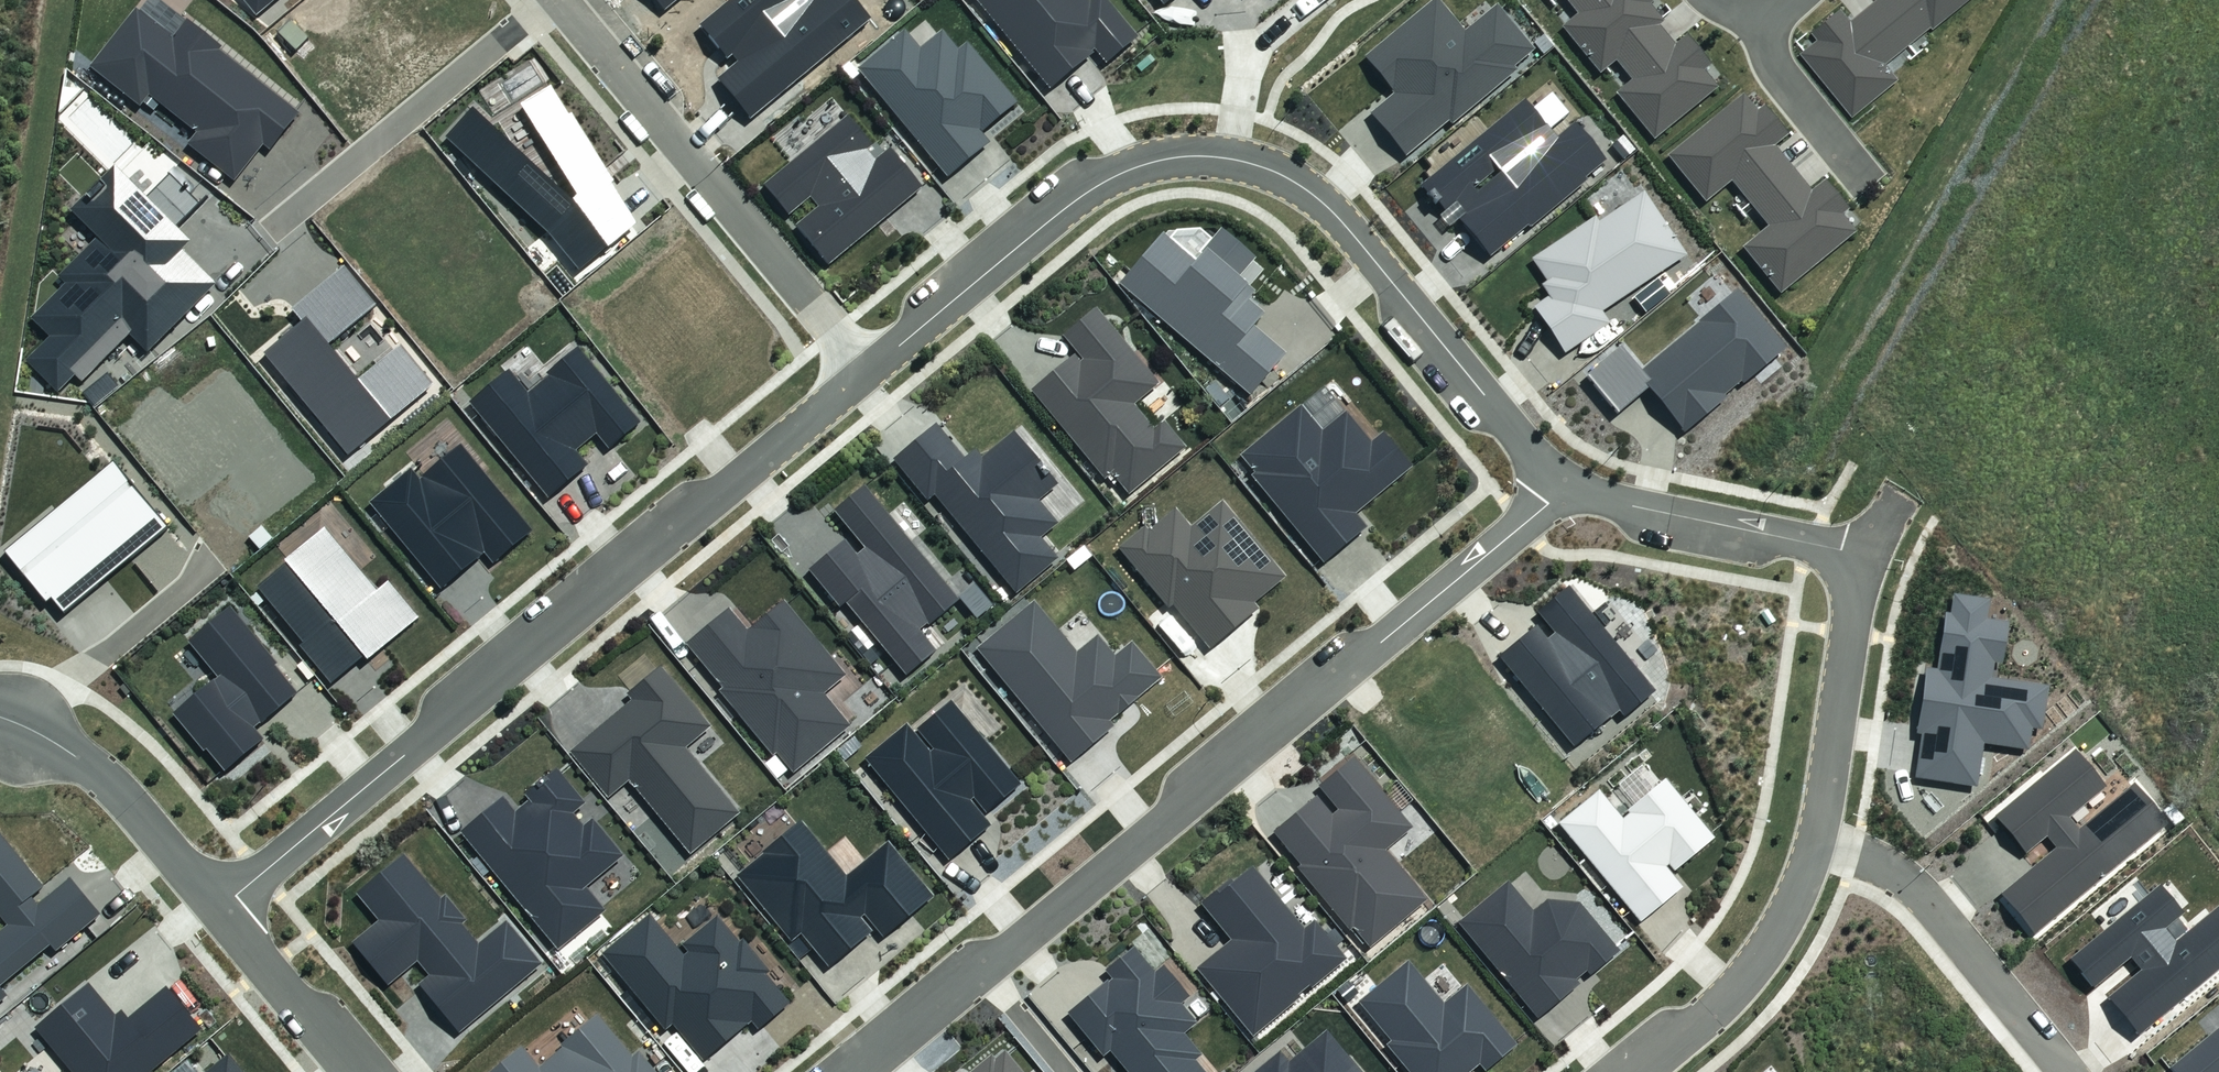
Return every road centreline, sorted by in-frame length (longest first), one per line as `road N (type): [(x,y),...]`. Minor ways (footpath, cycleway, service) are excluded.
road 1 (residential): [(1566,482),(863,1071)]
road 2 (residential): [(869,373),(1085,193),(1150,163),(1237,160),(1282,175),(1333,213),(1566,482)]
road 3 (residential): [(221,910),(869,373)]
road 4 (residential): [(869,373),(554,0)]
road 5 (residential): [(1816,838),(1907,881),(2070,1071)]
road 6 (residential): [(1566,482),(1633,506),(1868,554)]
road 7 (residential): [(1638,1071),(1707,1015),(1761,954),(1816,838)]
road 8 (residential): [(0,718),(74,755),(120,793),(221,910)]
road 9 (residential): [(1816,838),(1868,554)]
road 10 (residential): [(221,910),(354,1071)]
road 11 (residential): [(1762,17),(1776,66),(1866,180)]

